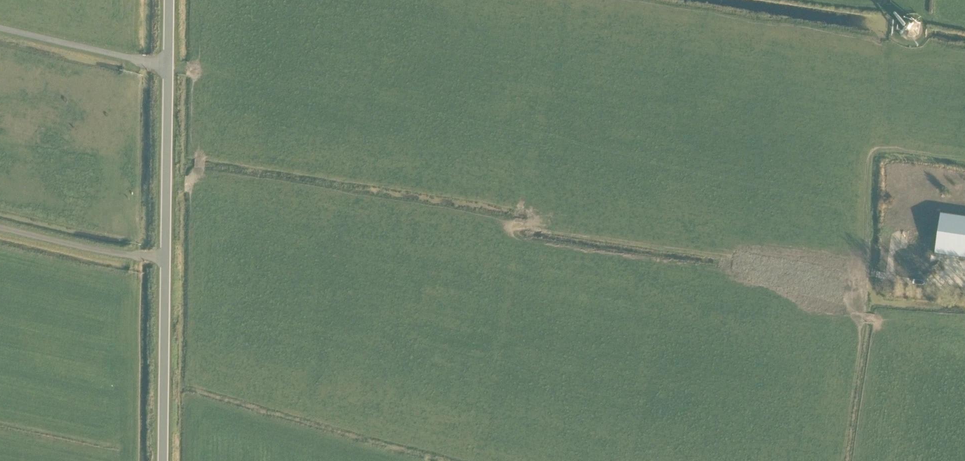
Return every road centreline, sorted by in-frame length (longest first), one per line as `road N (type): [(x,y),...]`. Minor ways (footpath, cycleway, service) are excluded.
road 1 (tertiary): [(163,460),(169,0)]

